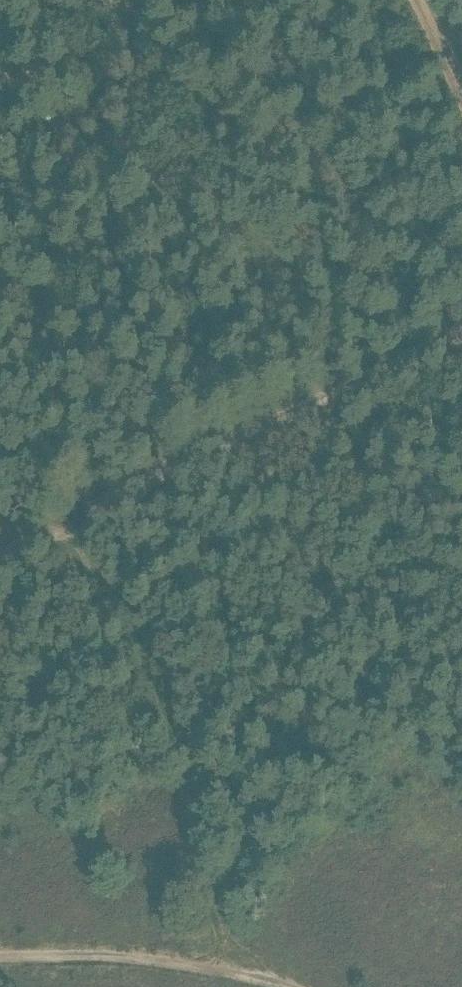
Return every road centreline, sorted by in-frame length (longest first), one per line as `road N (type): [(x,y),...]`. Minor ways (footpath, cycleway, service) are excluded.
road 1 (track): [(0,554),(461,324)]
road 2 (track): [(0,954),(176,966),(267,986)]

